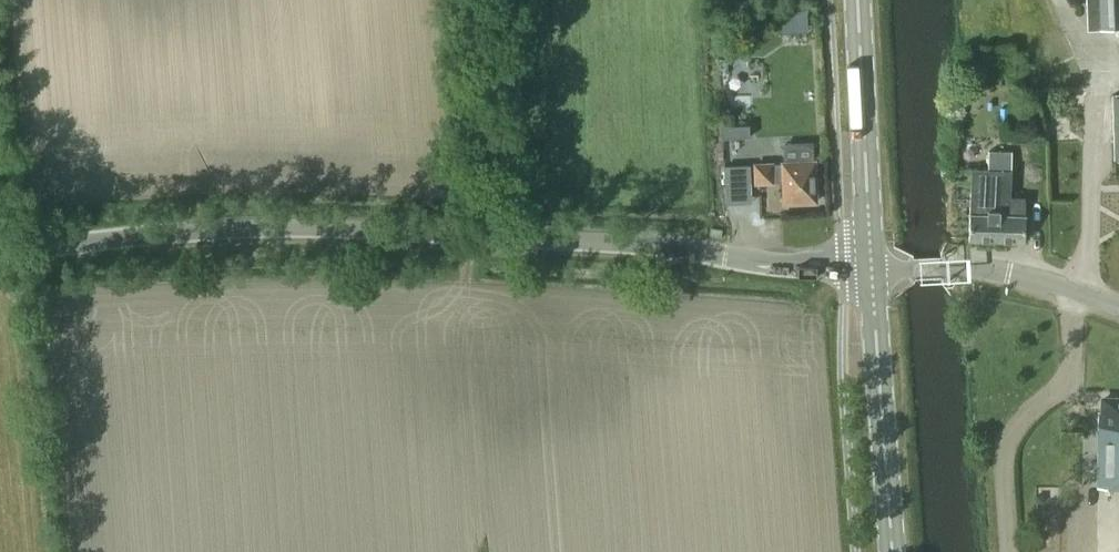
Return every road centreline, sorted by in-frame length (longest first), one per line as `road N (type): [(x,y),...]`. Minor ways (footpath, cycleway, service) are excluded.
road 1 (tertiary): [(871,267),(598,238),(341,228),(260,226),(0,250)]
road 2 (primary): [(893,551),(871,267)]
road 3 (primary): [(871,267),(858,0)]
road 4 (track): [(484,234),(473,0)]
road 5 (tertiary): [(1118,307),(1010,269),(896,266)]

